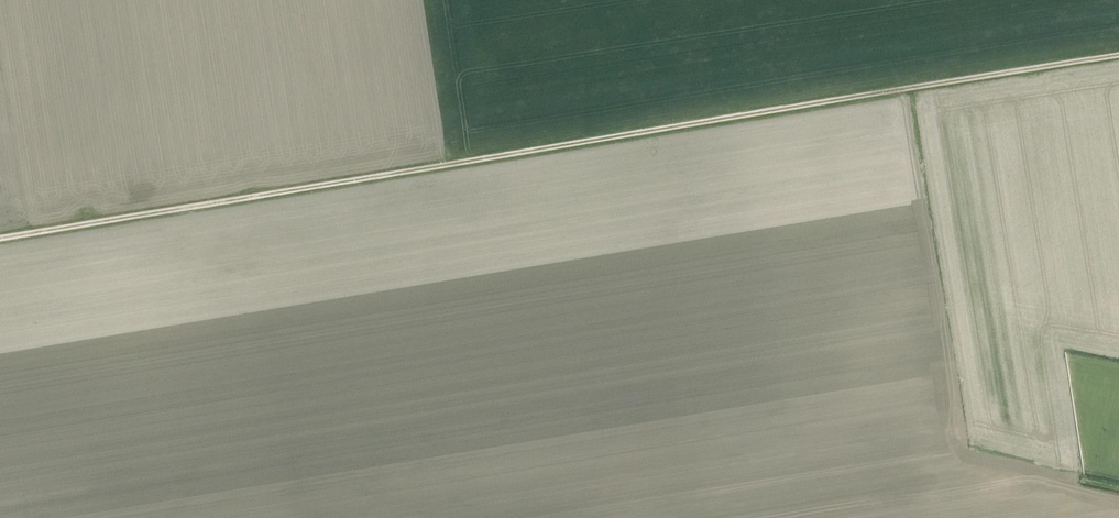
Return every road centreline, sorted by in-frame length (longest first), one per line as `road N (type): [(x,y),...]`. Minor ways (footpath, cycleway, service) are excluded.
road 1 (track): [(1118,55),(0,239)]

